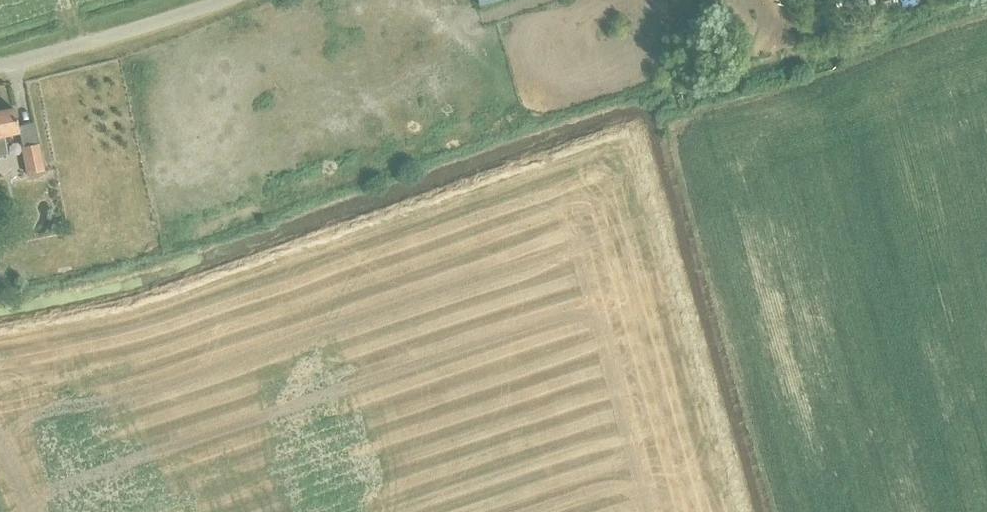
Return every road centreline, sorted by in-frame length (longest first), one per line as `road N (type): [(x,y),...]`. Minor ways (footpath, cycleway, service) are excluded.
road 1 (unclassified): [(0,66),(228,0)]

